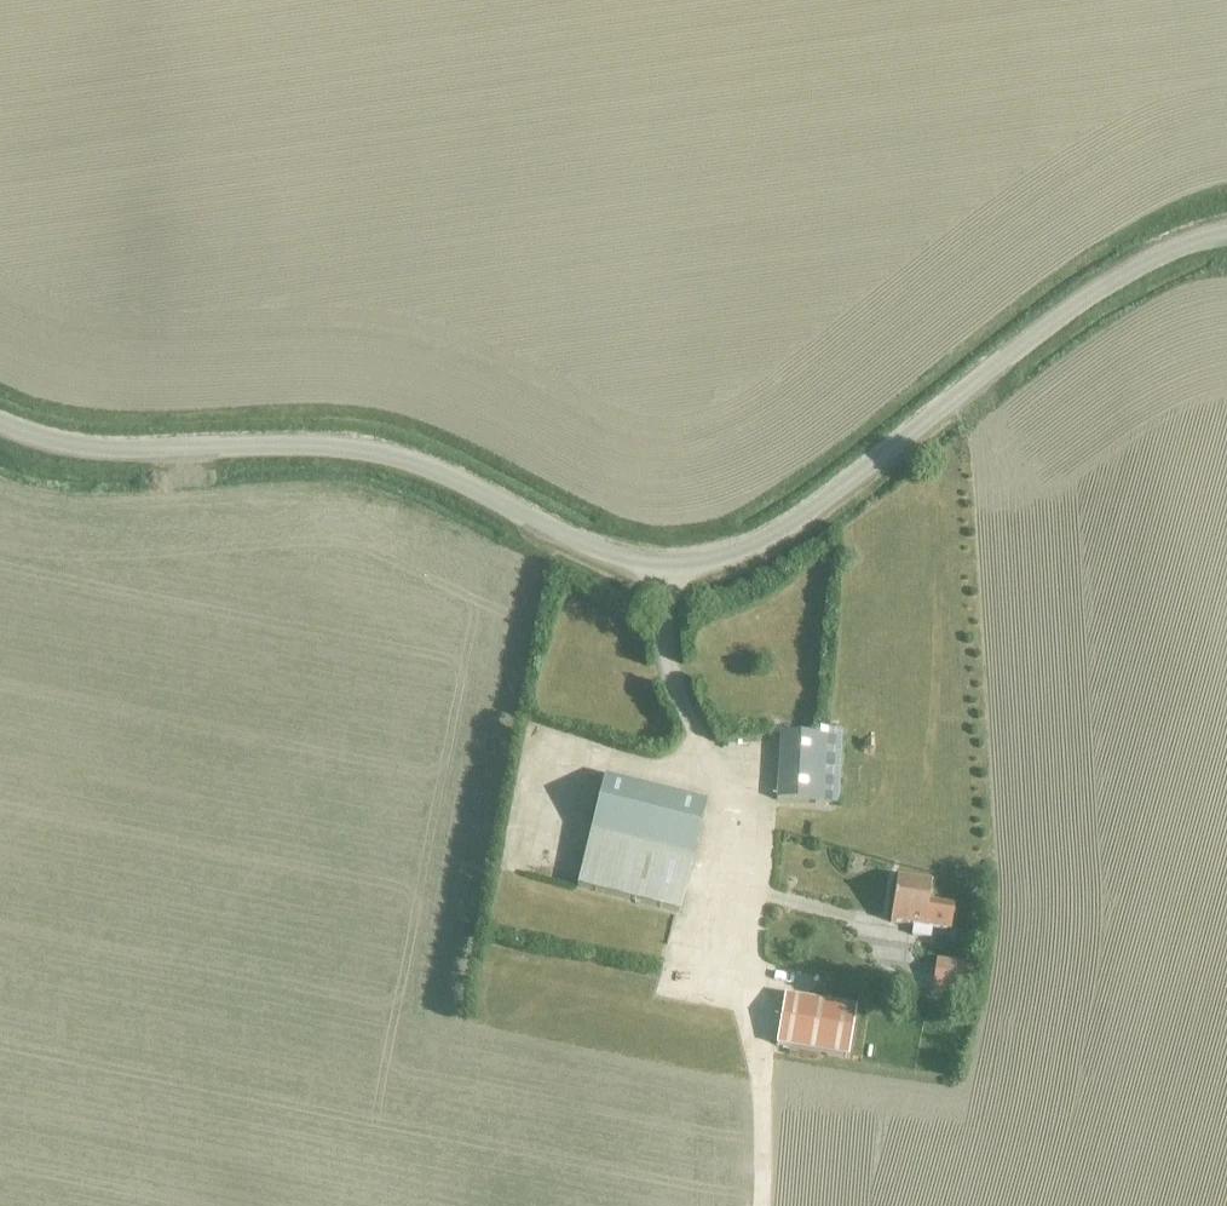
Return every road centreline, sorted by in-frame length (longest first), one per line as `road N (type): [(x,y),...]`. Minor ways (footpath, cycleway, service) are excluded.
road 1 (unclassified): [(0,423),(111,452),(333,449),(393,457),(618,561),(690,568),(726,561),(811,517),(1016,355),(1143,271),(1226,239)]
road 2 (track): [(767,1205),(763,985)]

